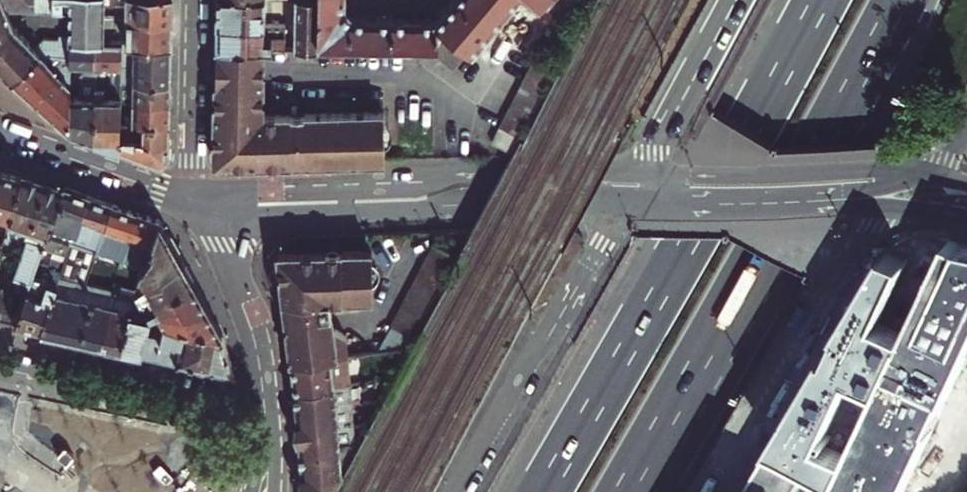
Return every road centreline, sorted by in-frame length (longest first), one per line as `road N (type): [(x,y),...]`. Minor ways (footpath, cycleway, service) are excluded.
road 1 (trunk): [(819,0),(544,491)]
road 2 (tertiary): [(211,200),(631,193)]
road 3 (trunk): [(622,491),(809,168)]
road 4 (trunk): [(644,491),(809,168)]
road 5 (residential): [(899,187),(724,491)]
road 6 (residential): [(455,491),(631,193)]
road 7 (residential): [(197,66),(418,69),(487,118),(507,91)]
road 8 (residential): [(0,365),(267,426)]
road 9 (tertiary): [(631,193),(899,187)]
road 10 (tertiary): [(211,200),(257,339),(267,426)]
road 11 (tertiary): [(0,135),(211,200)]
road 12 (trunk): [(735,0),(631,193)]
road 13 (trunk): [(809,168),(898,0)]
road 14 (residential): [(211,200),(196,157),(197,66)]

